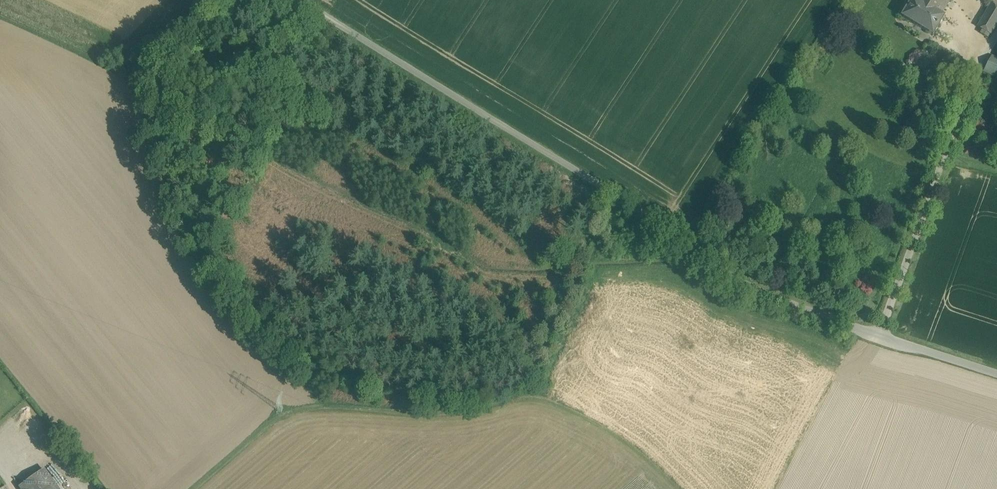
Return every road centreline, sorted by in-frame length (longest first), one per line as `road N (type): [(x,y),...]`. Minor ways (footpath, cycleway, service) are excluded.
road 1 (unclassified): [(996,373),(767,295),(304,0)]
road 2 (track): [(620,198),(516,394),(449,413),(304,409),(257,430),(191,488)]

